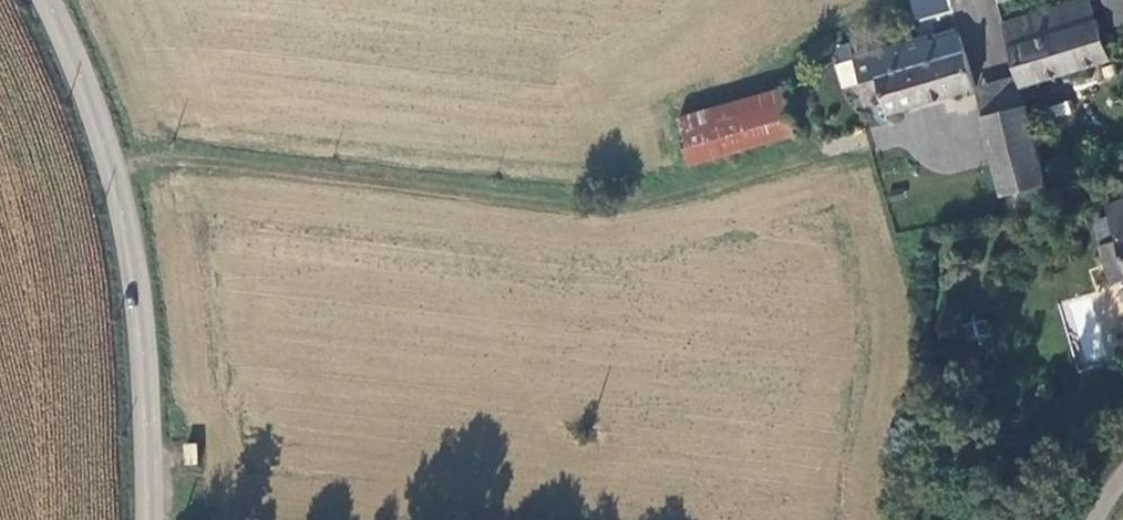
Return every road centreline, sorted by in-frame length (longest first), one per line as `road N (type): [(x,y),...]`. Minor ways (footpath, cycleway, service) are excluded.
road 1 (track): [(113,170),(186,163),(610,215),(815,155)]
road 2 (tertiary): [(149,519),(144,343),(131,248),(96,111),(48,0)]

